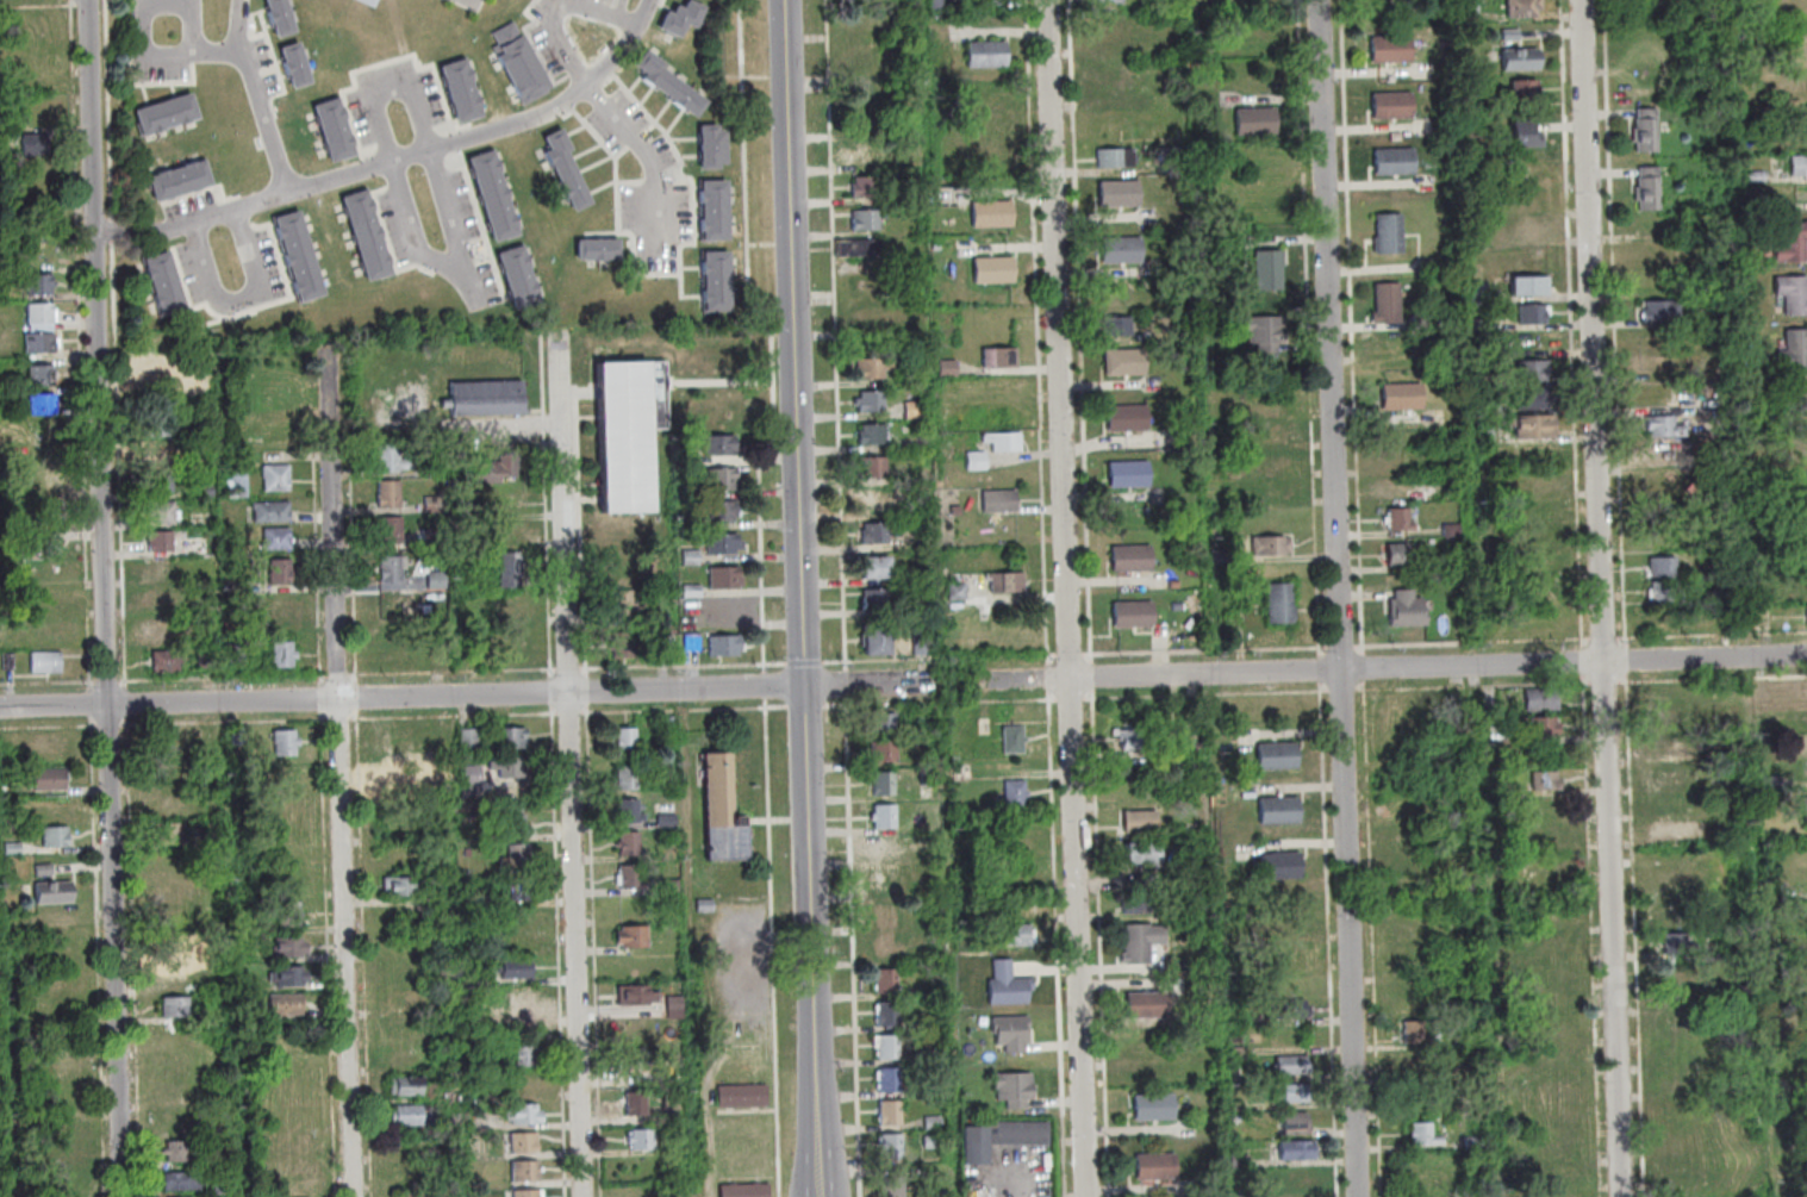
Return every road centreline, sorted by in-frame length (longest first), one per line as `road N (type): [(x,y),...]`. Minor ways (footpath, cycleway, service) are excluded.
road 1 (residential): [(1623,1196),(1583,0)]
road 2 (residential): [(1360,1196),(1320,0)]
road 3 (residential): [(1085,1196),(1051,0)]
road 4 (residential): [(123,1196),(90,0)]
road 5 (tertiary): [(818,1133),(787,0)]
road 6 (residential): [(927,682),(0,708)]
road 7 (residential): [(585,1196),(560,331)]
road 8 (residential): [(356,1196),(330,347)]
road 9 (residential): [(1806,655),(993,680)]
road 10 (residential): [(95,231),(164,229),(231,213),(561,108),(606,68),(652,0)]

